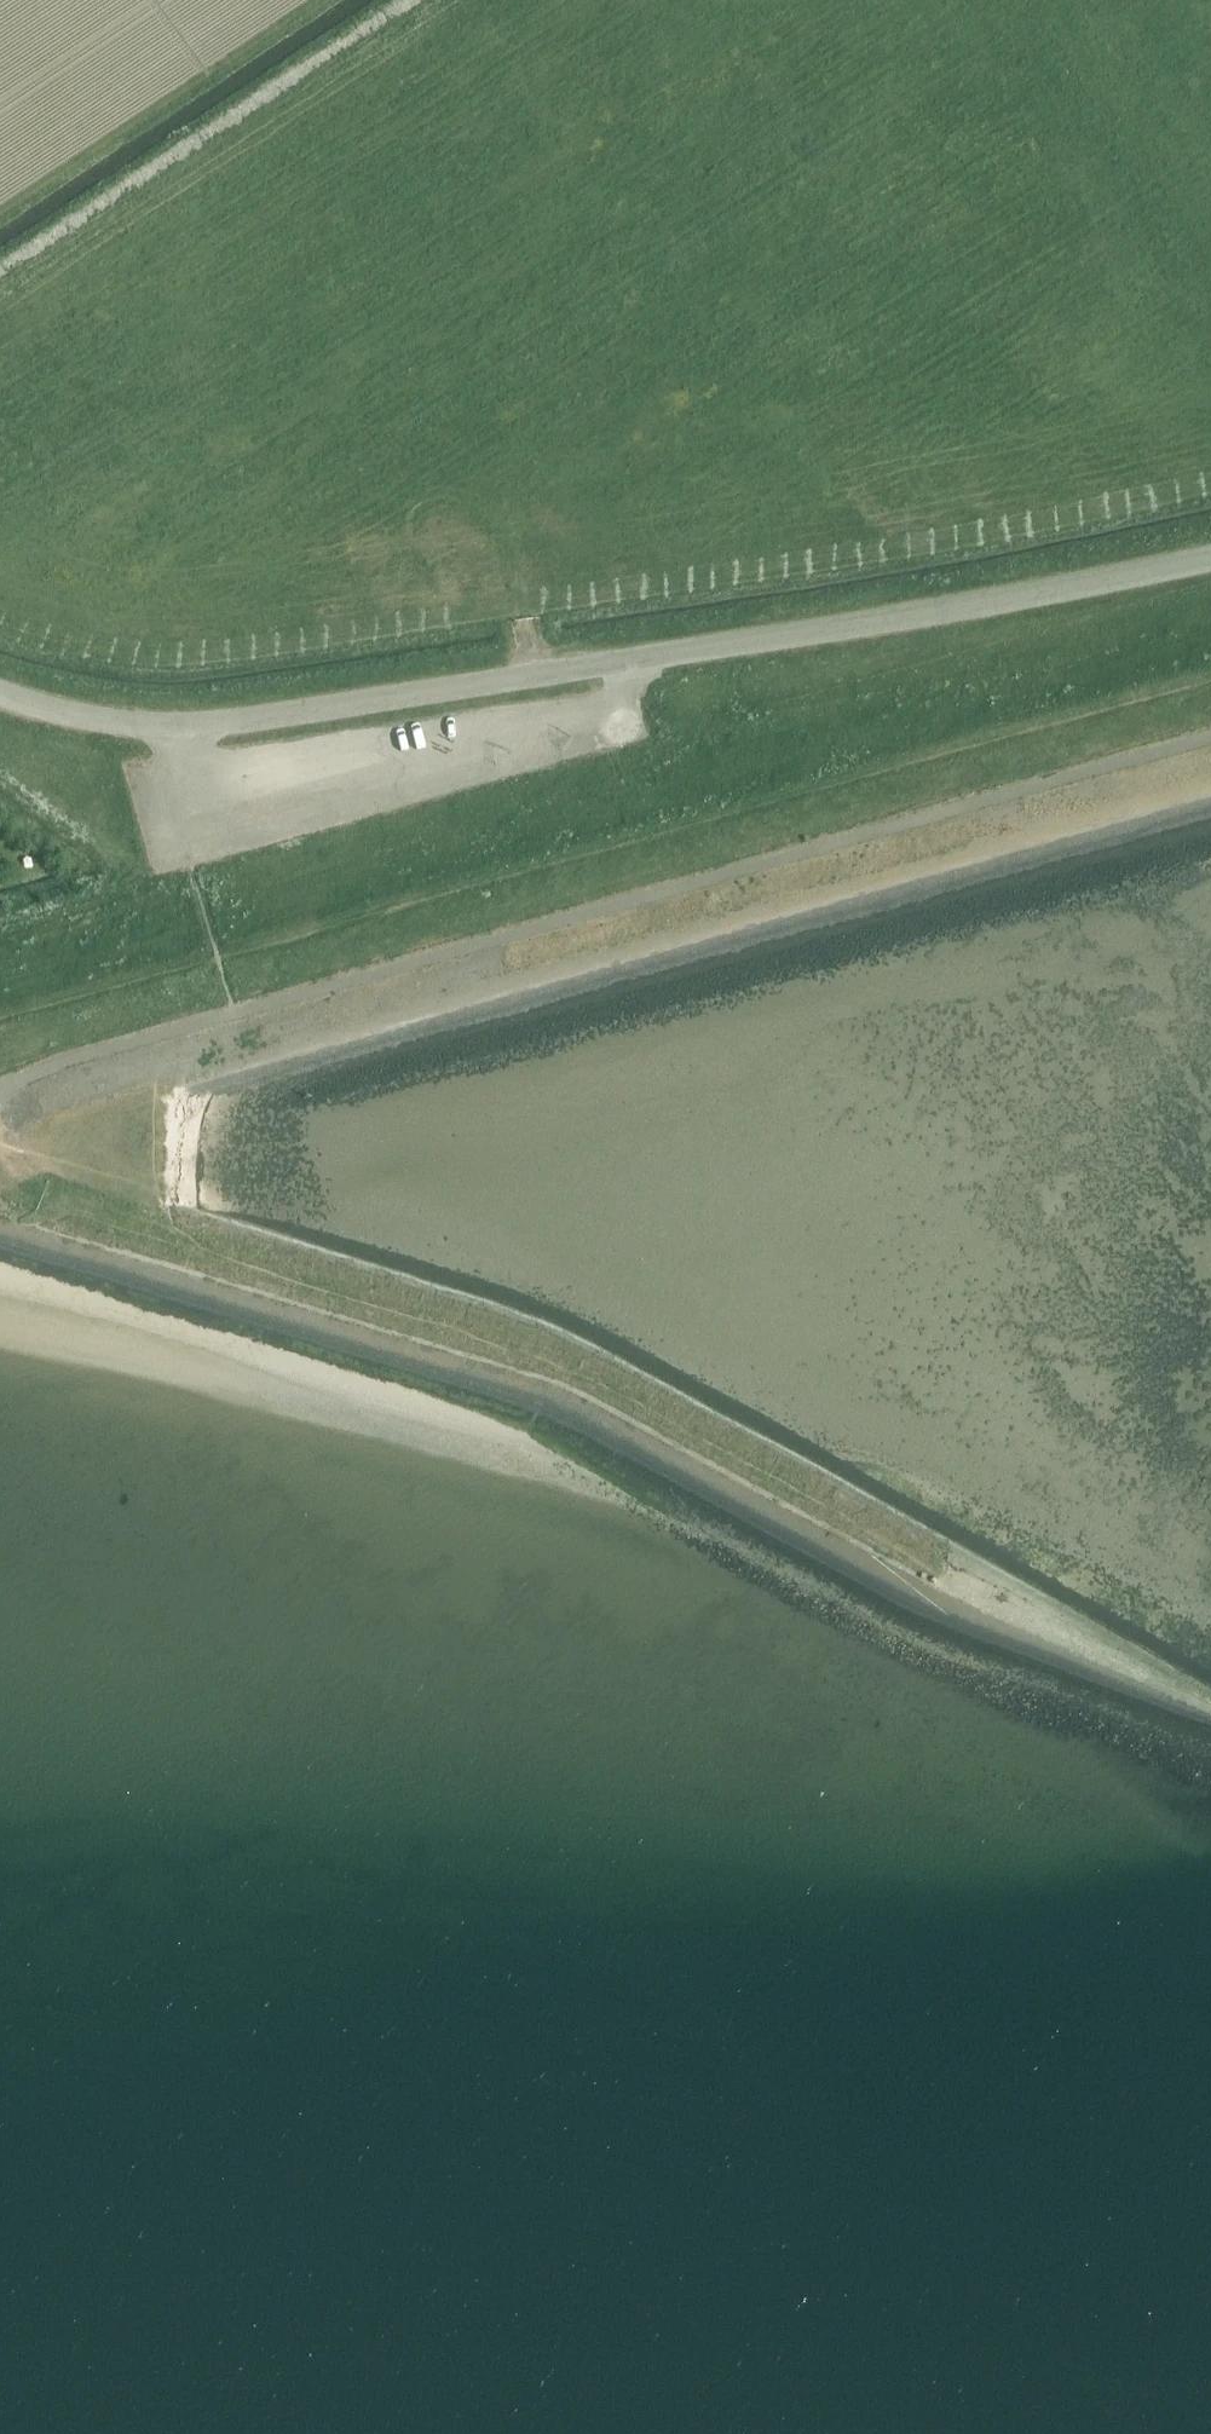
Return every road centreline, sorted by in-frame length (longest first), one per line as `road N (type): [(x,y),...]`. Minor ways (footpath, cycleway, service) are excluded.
road 1 (unclassified): [(4,697),(193,718),(1080,581),(1210,549)]

